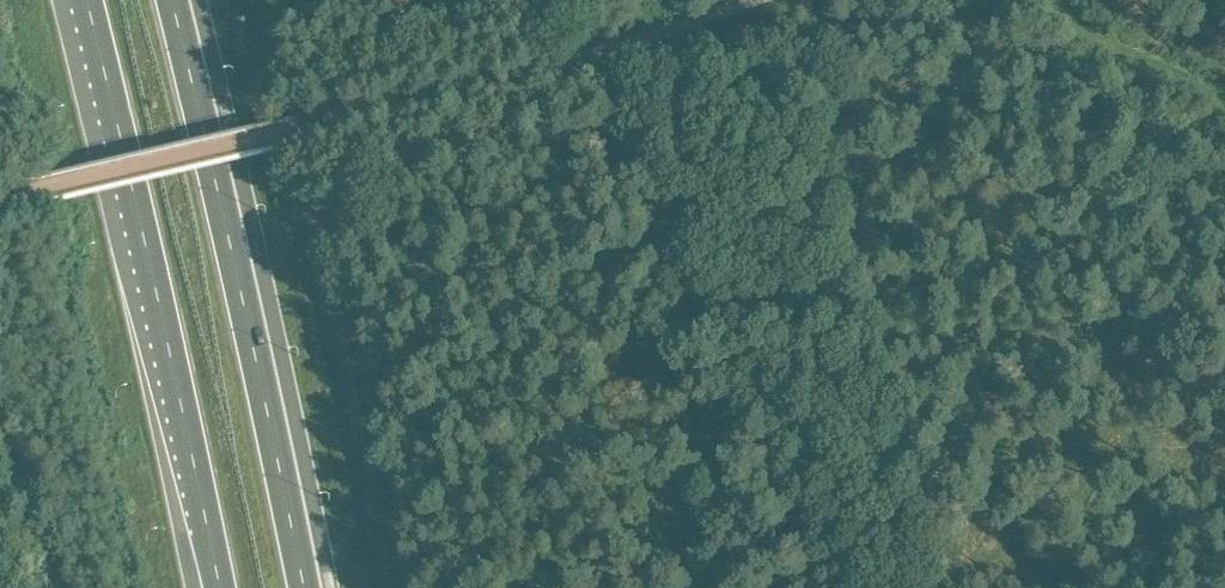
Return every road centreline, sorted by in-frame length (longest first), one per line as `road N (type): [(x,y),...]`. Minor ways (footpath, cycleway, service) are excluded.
road 1 (trunk): [(84,0),(222,587)]
road 2 (trunk): [(306,587),(229,208),(176,0)]

